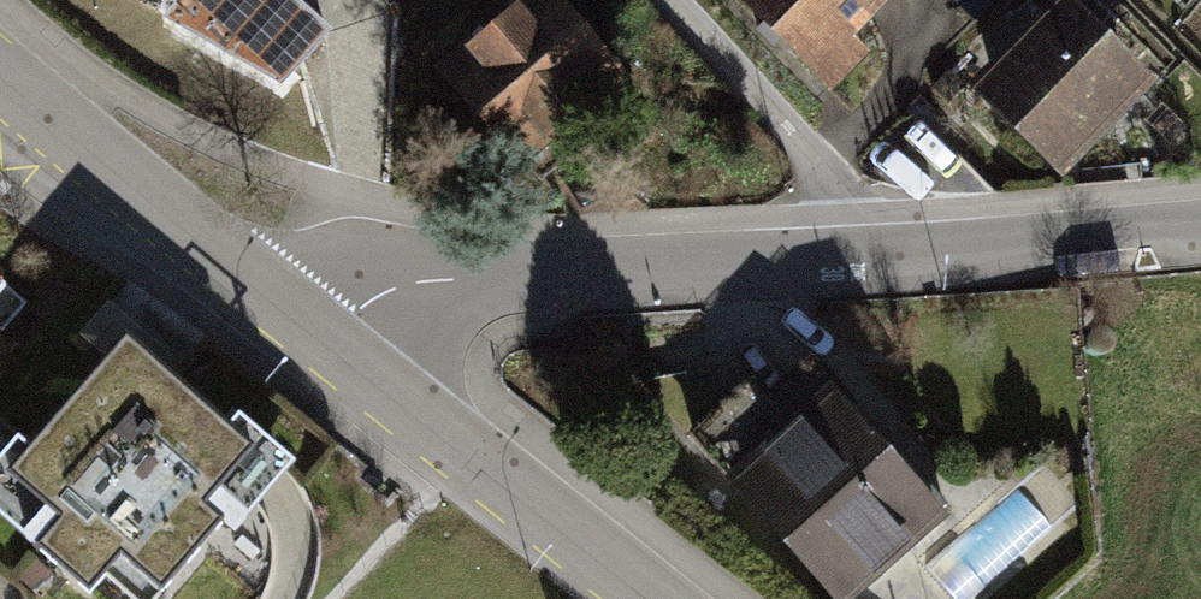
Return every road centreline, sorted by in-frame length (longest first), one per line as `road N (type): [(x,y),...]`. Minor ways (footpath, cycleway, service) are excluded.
road 1 (residential): [(339,340),(380,293),(410,278),(860,257)]
road 2 (residential): [(339,340),(0,81)]
road 3 (residential): [(659,598),(339,340)]
road 4 (residential): [(860,257),(1200,229)]
road 5 (residential): [(860,257),(819,171),(660,0)]

